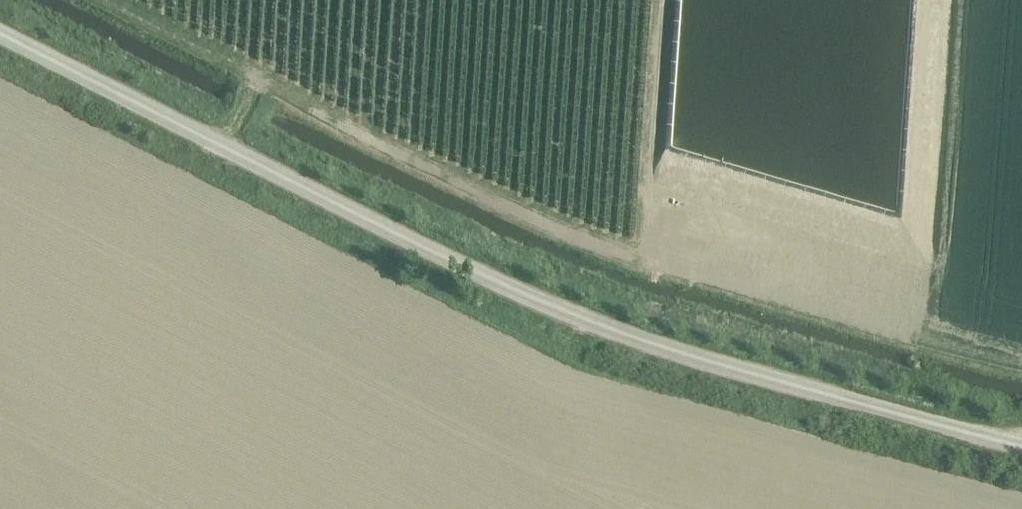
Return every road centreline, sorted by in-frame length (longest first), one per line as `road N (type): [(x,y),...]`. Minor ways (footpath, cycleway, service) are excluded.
road 1 (unclassified): [(1021,447),(698,360),(557,310),(0,34)]
road 2 (track): [(101,0),(353,136),(623,259)]

